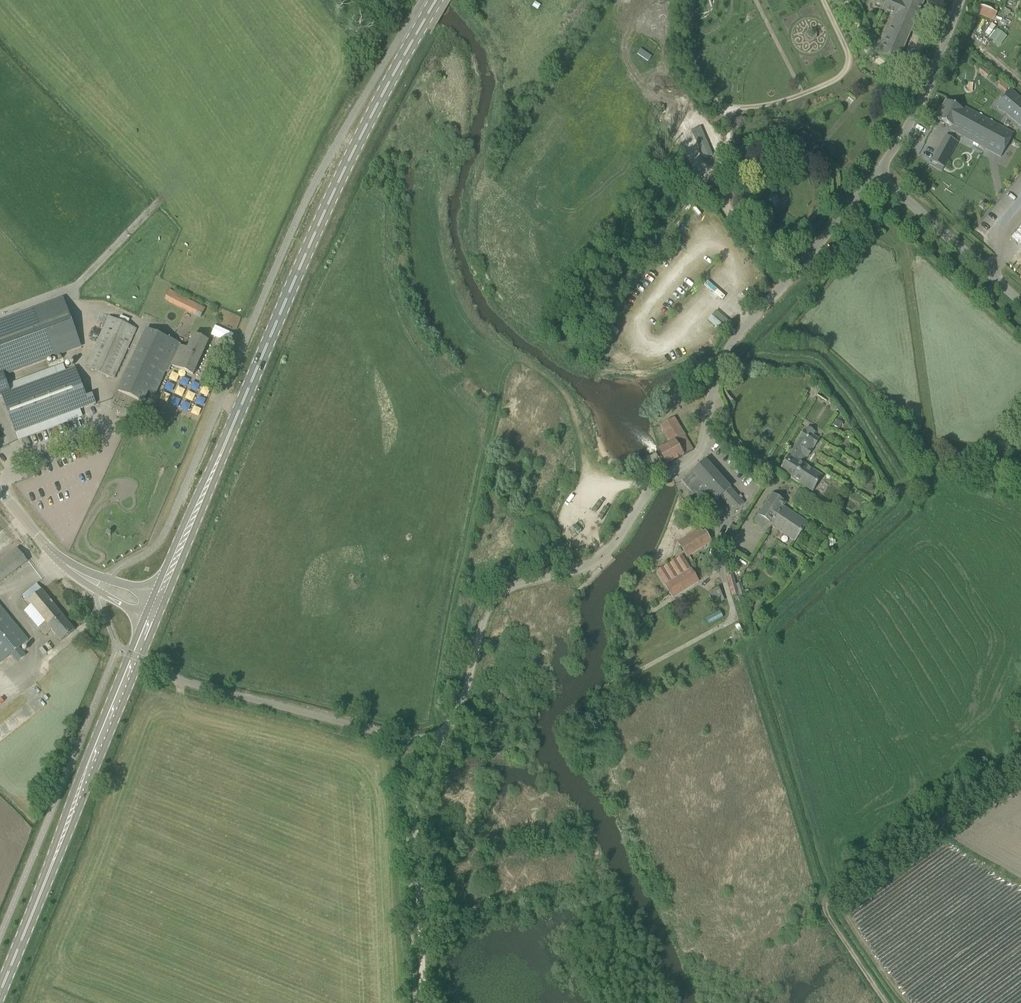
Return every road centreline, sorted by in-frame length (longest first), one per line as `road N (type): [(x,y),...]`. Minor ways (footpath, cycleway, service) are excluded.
road 1 (unclassified): [(136,657),(180,682),(400,738),(439,736),(459,706),(492,601),(514,585),(578,570),(620,537),(653,487),(701,440),(722,355),(876,172)]
road 2 (track): [(754,355),(818,361),(907,490),(905,506),(747,657),(822,902)]
road 3 (primary): [(160,599),(330,198),(436,0)]
road 4 (track): [(600,480),(564,396),(516,357),(504,372),(455,585),(434,696),(439,736)]
road 5 (track): [(887,1002),(822,902),(1020,762)]
road 6 (primary): [(0,990),(136,657)]
road 7 (unclassified): [(876,172),(917,110),(960,0)]
road 8 (unclassified): [(1020,299),(876,172)]
road 9 (unclassified): [(0,486),(60,560),(103,585)]

